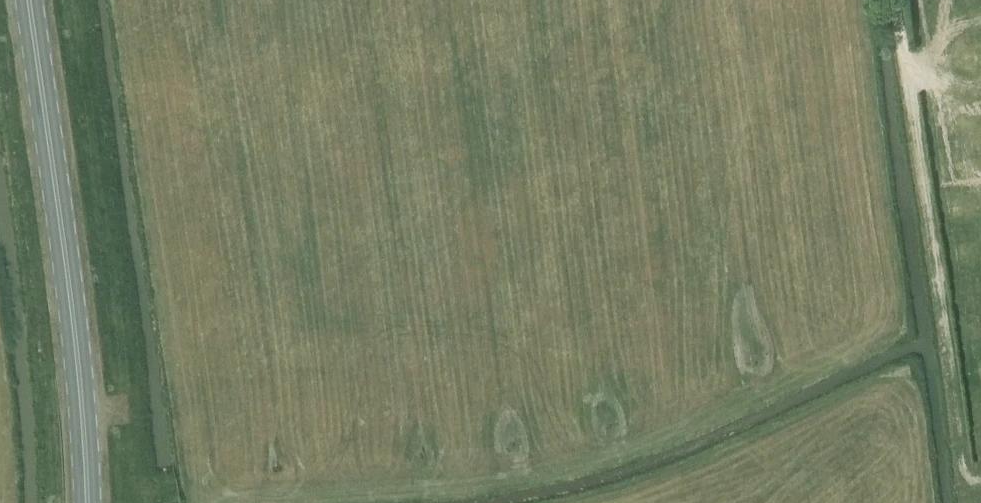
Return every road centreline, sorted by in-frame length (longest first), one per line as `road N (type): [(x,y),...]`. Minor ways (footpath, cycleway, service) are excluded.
road 1 (secondary): [(88,502),(65,236),(31,0)]

